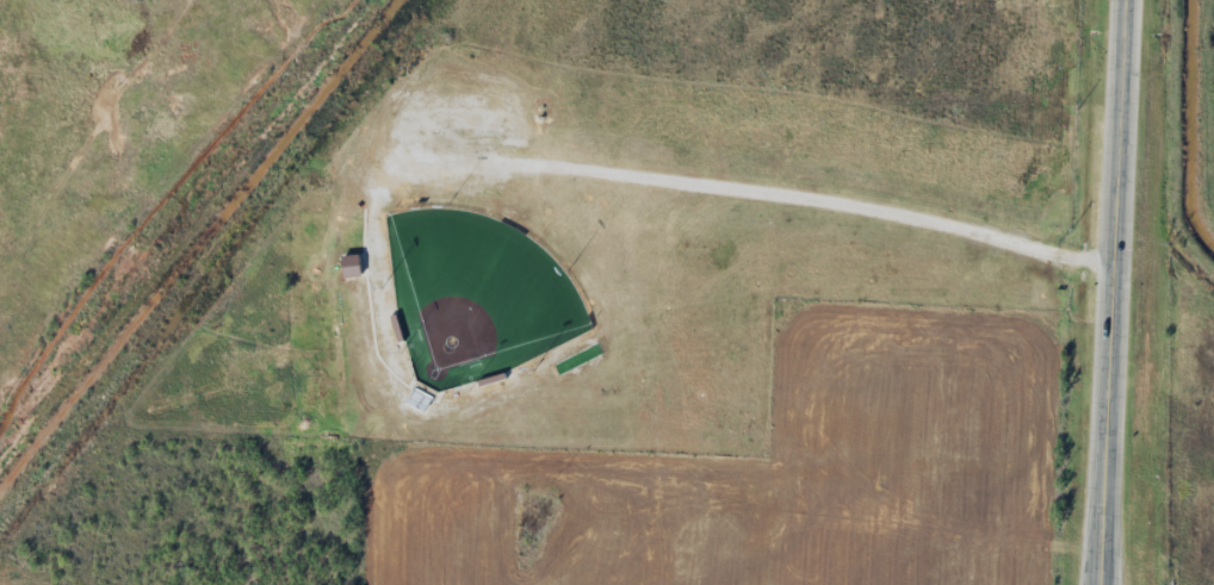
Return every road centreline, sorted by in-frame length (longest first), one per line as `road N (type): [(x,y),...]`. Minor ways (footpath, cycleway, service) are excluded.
road 1 (secondary): [(1134,0),(1102,570)]

